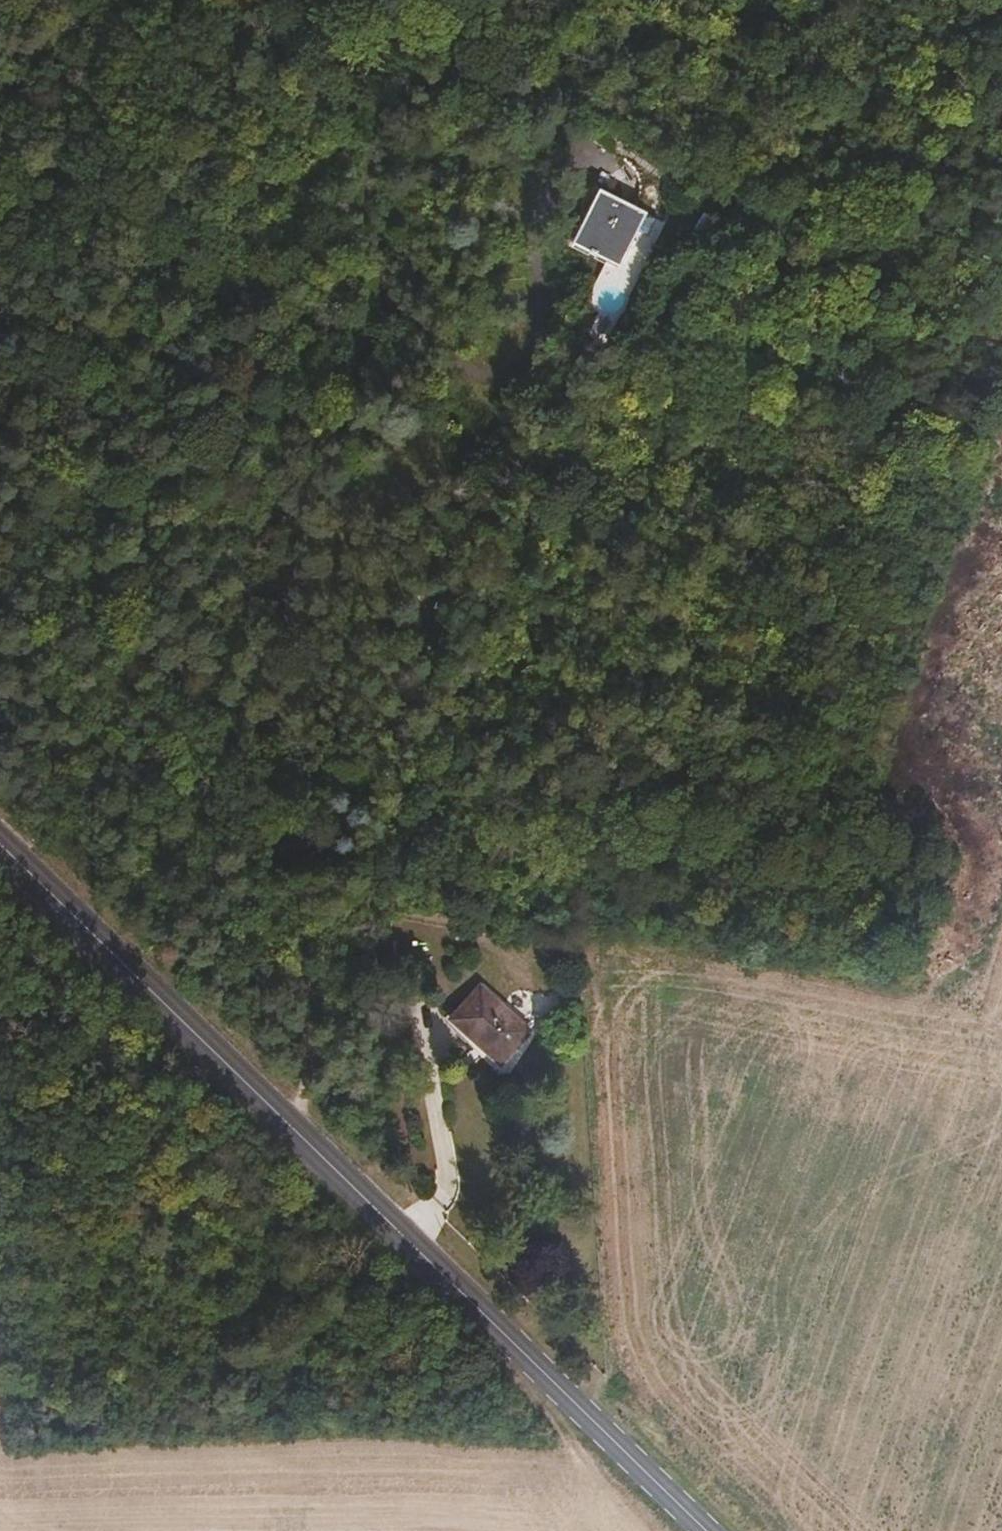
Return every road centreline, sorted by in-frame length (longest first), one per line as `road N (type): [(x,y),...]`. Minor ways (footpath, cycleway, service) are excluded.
road 1 (secondary): [(0,841),(707,1530)]
road 2 (track): [(445,0),(898,302),(1001,341)]
road 3 (track): [(0,1331),(31,1433),(36,1530)]

